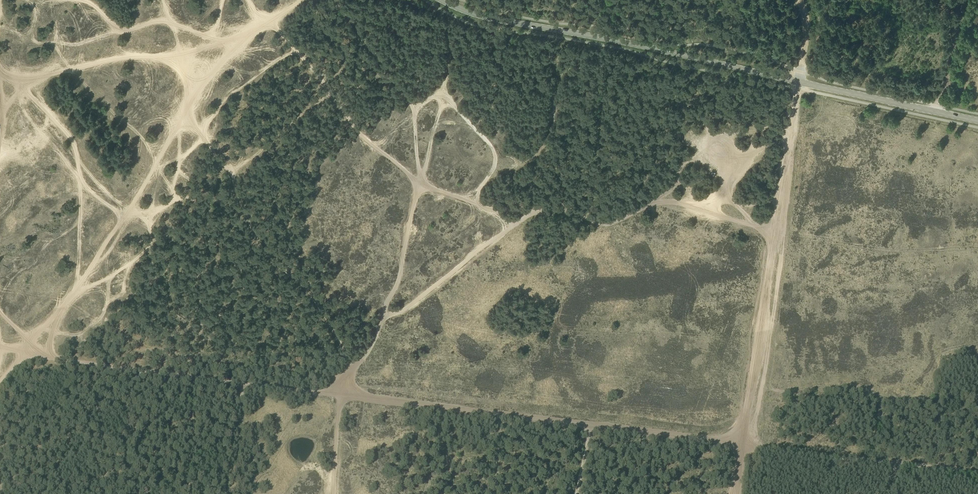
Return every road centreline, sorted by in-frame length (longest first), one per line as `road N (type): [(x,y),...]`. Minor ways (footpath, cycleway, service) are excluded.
road 1 (track): [(0,342),(57,360),(977,475)]
road 2 (secondary): [(977,121),(486,21),(436,0)]
road 3 (track): [(737,493),(799,83),(804,30),(795,0)]
road 4 (track): [(635,0),(738,20),(754,0)]

